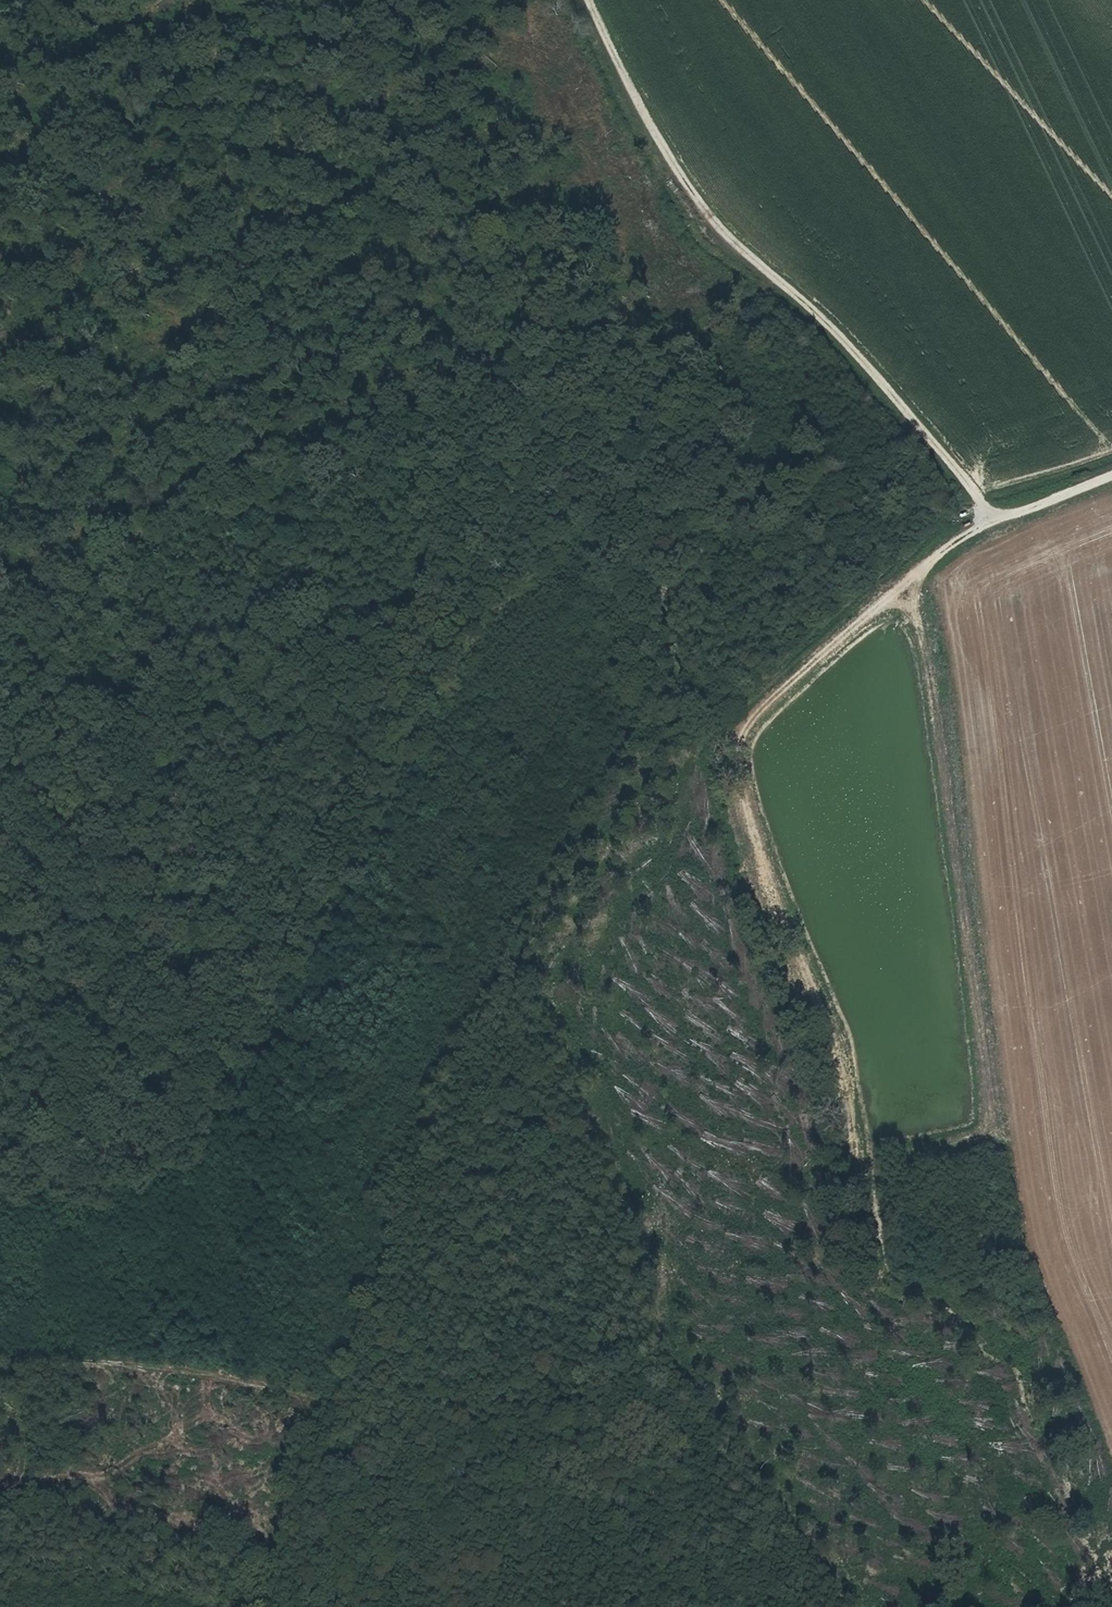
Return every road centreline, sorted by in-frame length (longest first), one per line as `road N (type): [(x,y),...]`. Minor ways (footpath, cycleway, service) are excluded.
road 1 (track): [(587,0),(667,169),(706,230),(821,321),(990,516),(1044,507),(1111,480)]
road 2 (track): [(0,1328),(347,1395),(344,1576),(335,1606)]

